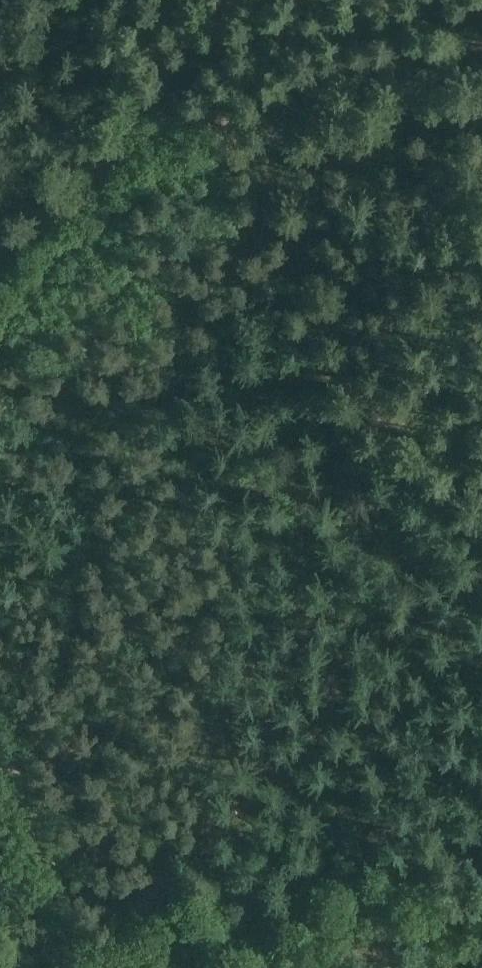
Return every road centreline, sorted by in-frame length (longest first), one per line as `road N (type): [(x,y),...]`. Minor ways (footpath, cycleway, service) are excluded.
road 1 (track): [(481,43),(377,114),(322,136),(159,141),(90,183),(0,262)]
road 2 (track): [(0,730),(91,967)]

